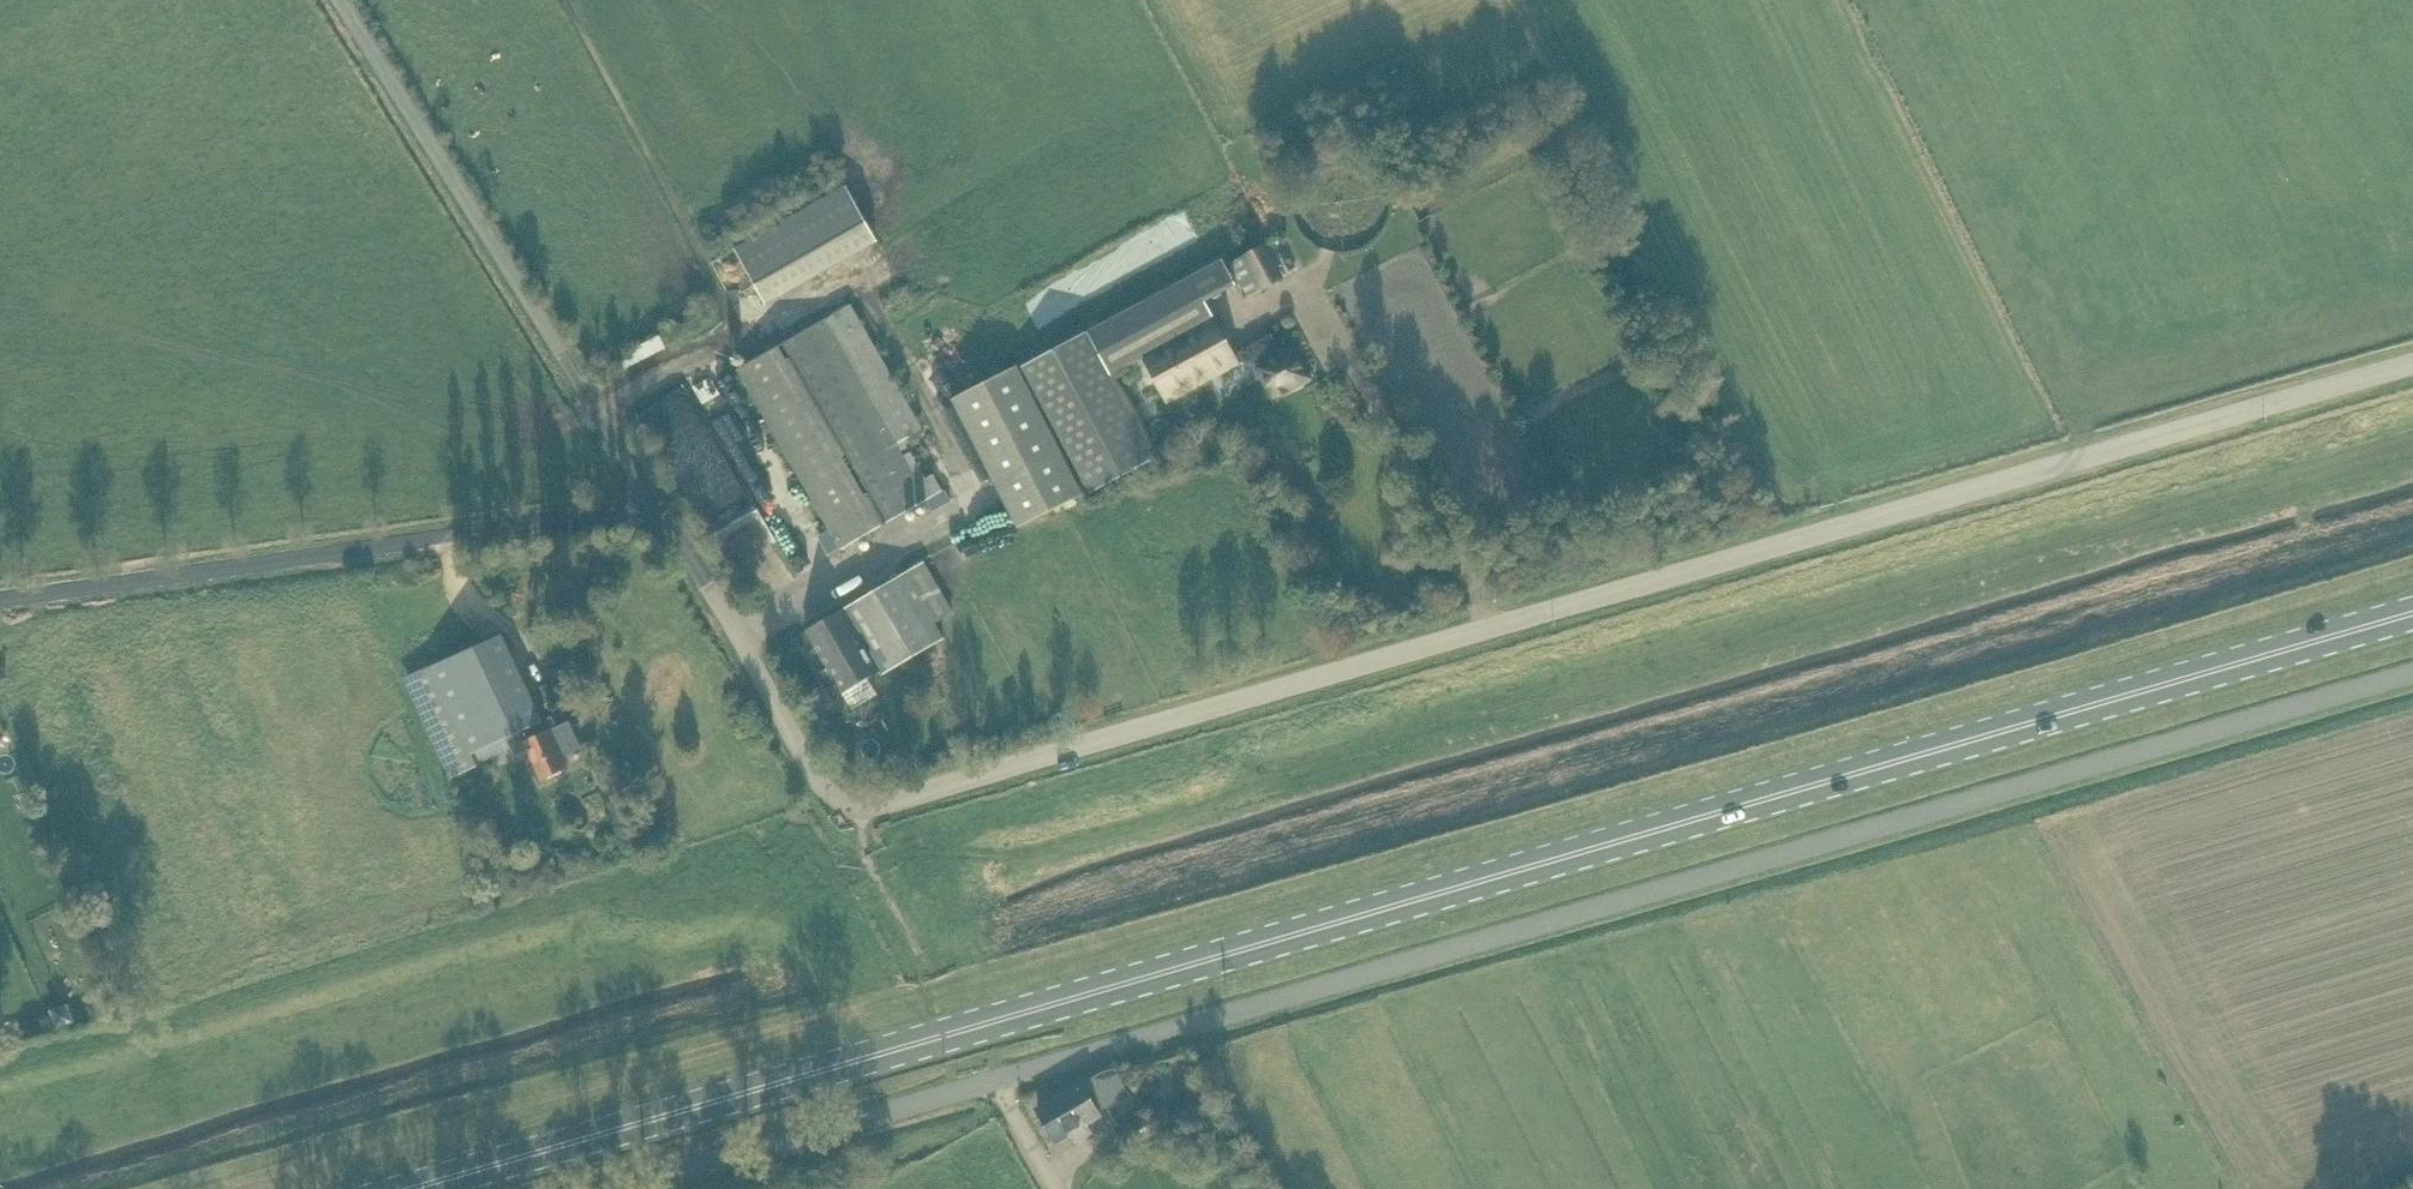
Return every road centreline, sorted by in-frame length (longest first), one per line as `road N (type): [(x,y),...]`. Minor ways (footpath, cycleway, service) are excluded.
road 1 (primary): [(404,1188),(2412,614)]
road 2 (unclassified): [(865,811),(2412,365)]
road 3 (unclassified): [(995,1082),(2412,674)]
road 4 (unclassified): [(0,600),(582,517),(639,516)]
road 5 (track): [(639,516),(634,470),(334,0)]
road 6 (unclassified): [(620,1188),(995,1082)]
road 7 (unclassified): [(865,811),(846,808),(824,788),(684,548),(639,516)]
road 8 (unclassified): [(1058,1188),(995,1082)]

